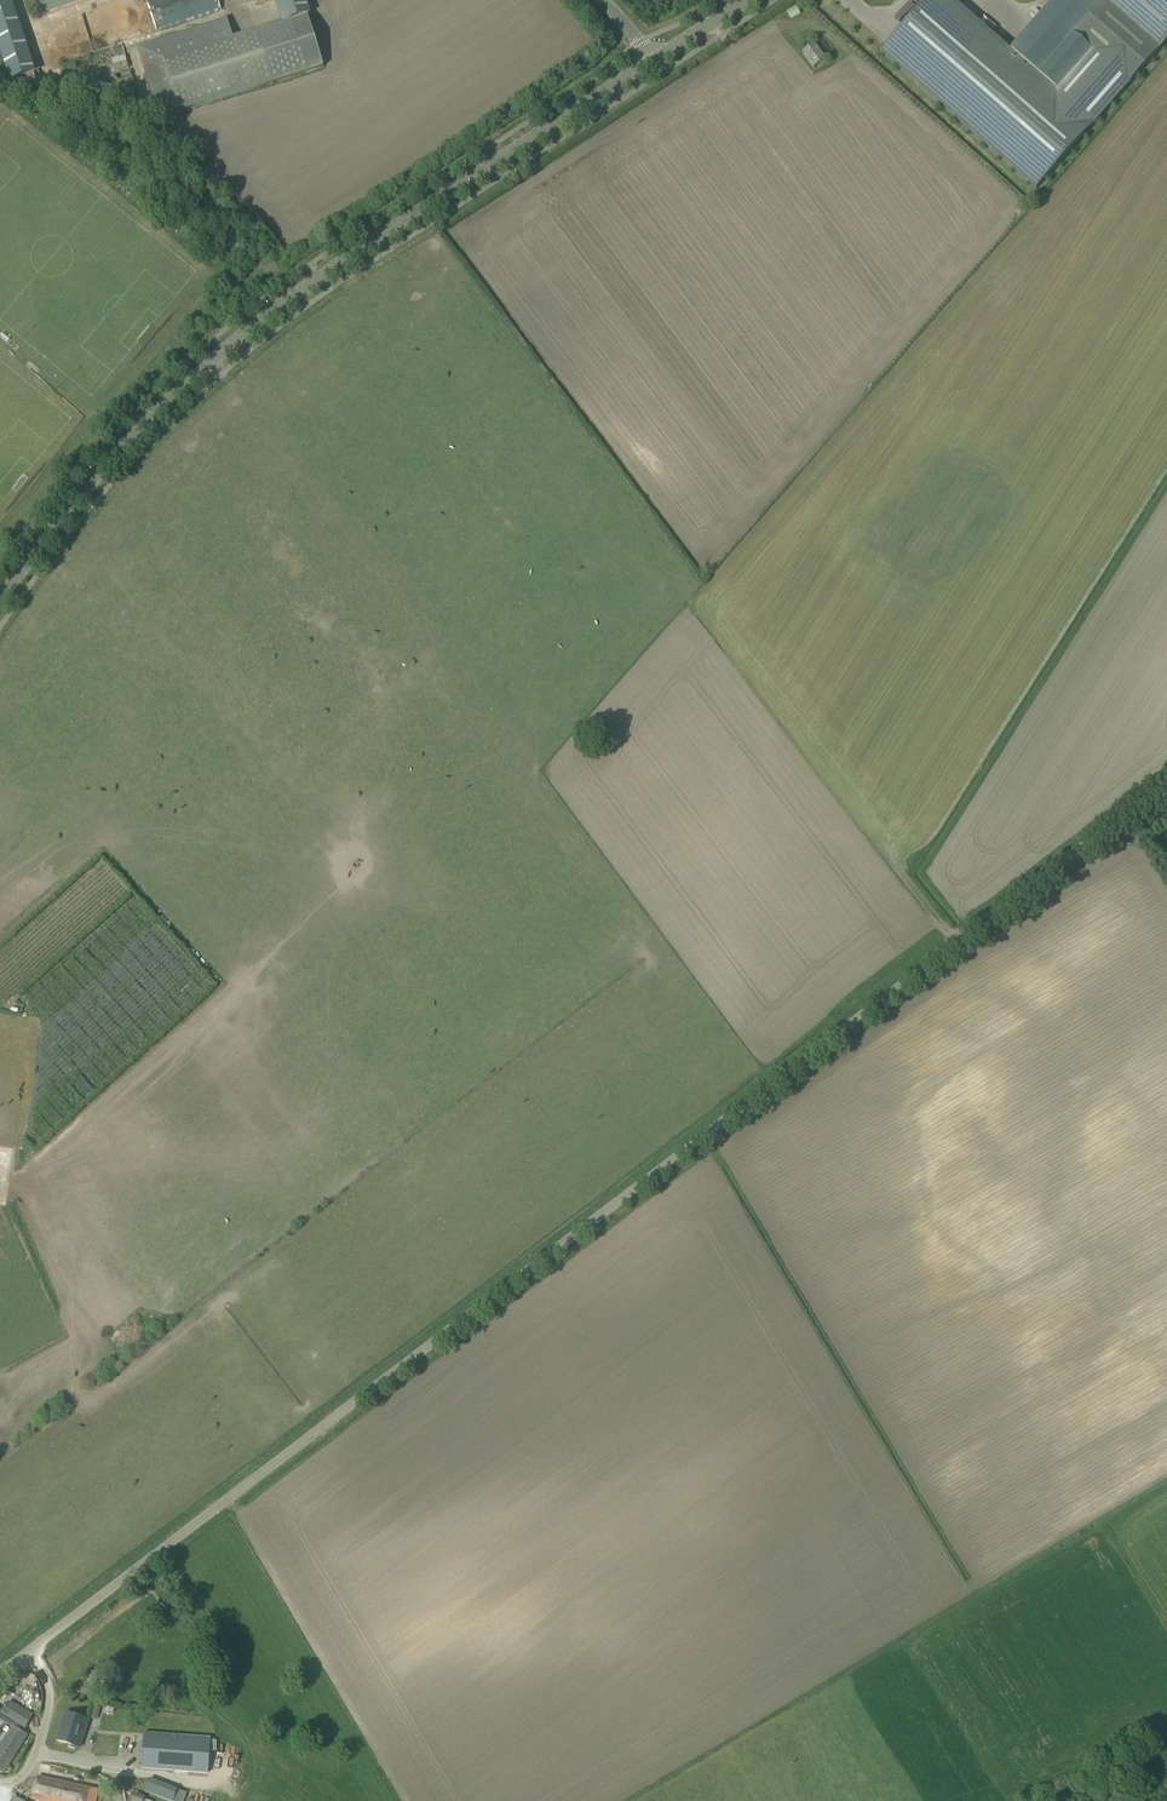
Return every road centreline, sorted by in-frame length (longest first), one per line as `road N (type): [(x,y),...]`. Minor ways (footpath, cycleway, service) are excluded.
road 1 (unclassified): [(0,1676),(1166,785)]
road 2 (tertiary): [(0,593),(64,504),(153,406),(265,309),(653,59)]

